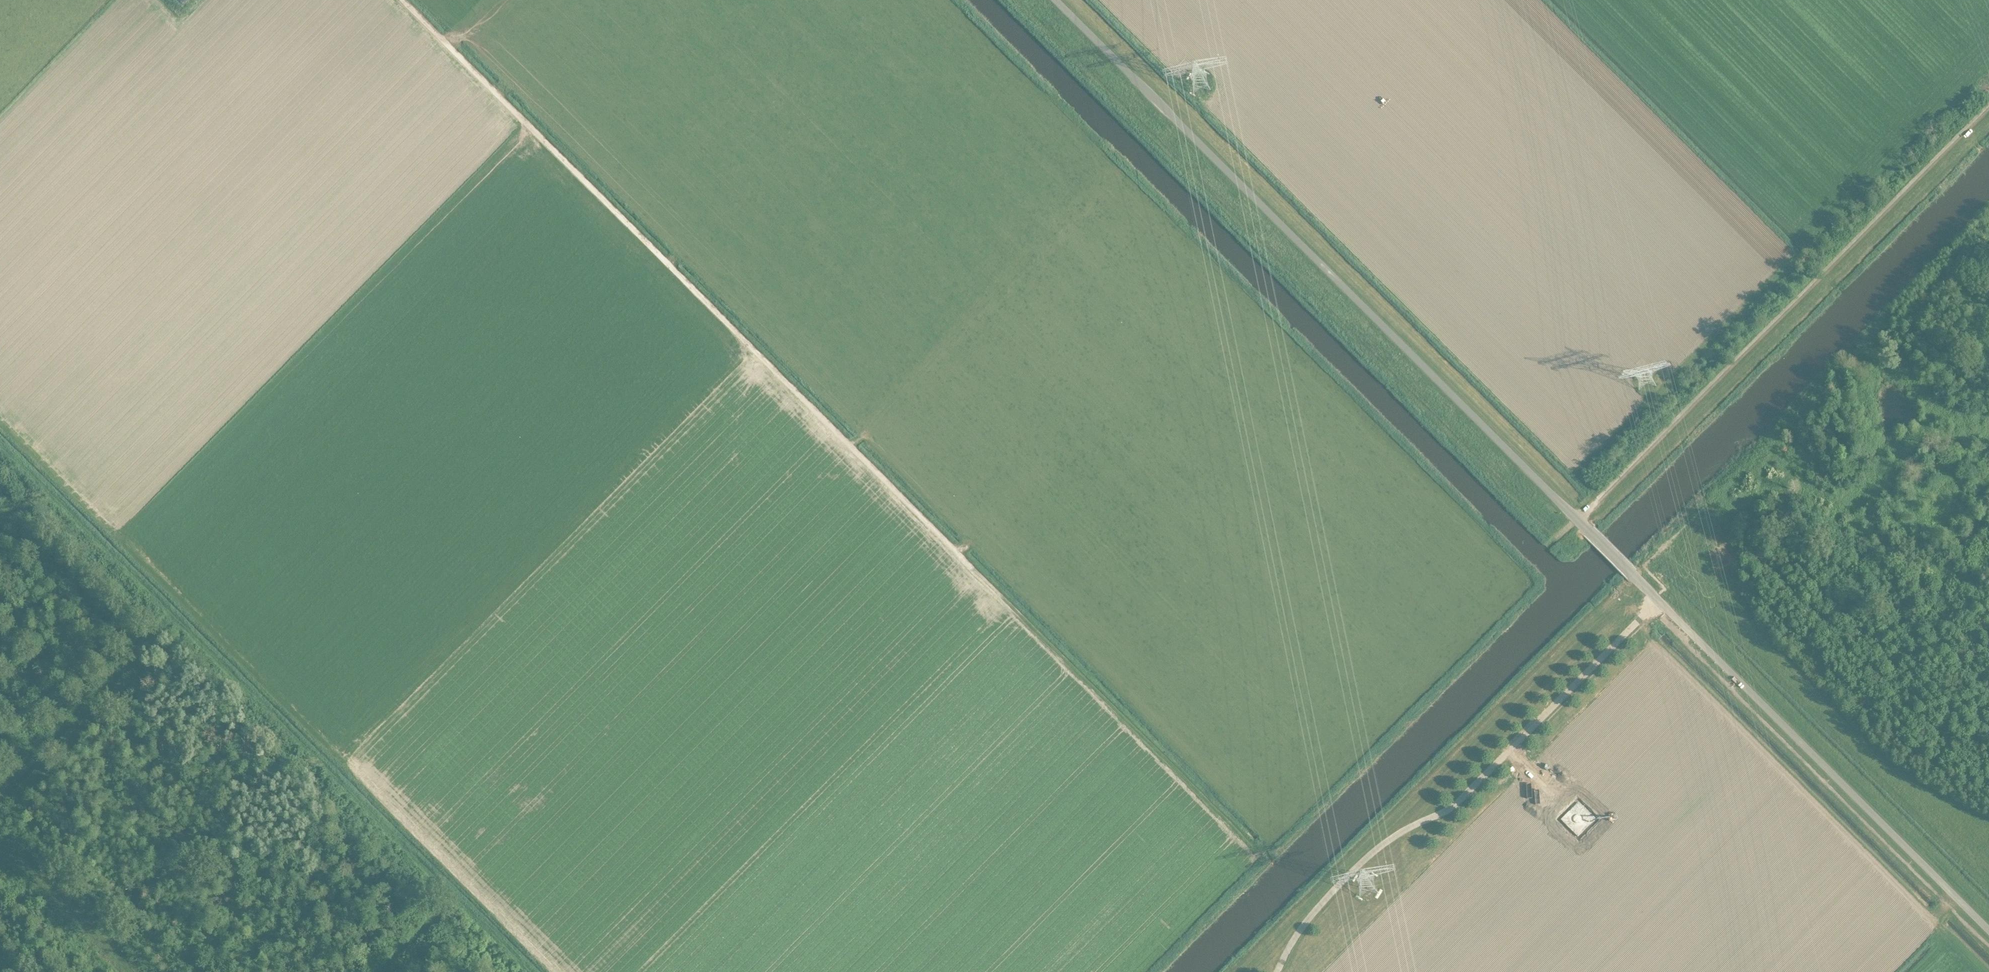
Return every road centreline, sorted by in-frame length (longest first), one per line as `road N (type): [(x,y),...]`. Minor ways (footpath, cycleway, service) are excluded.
road 1 (unclassified): [(1988,936),(1050,0)]
road 2 (track): [(952,556),(391,0)]

